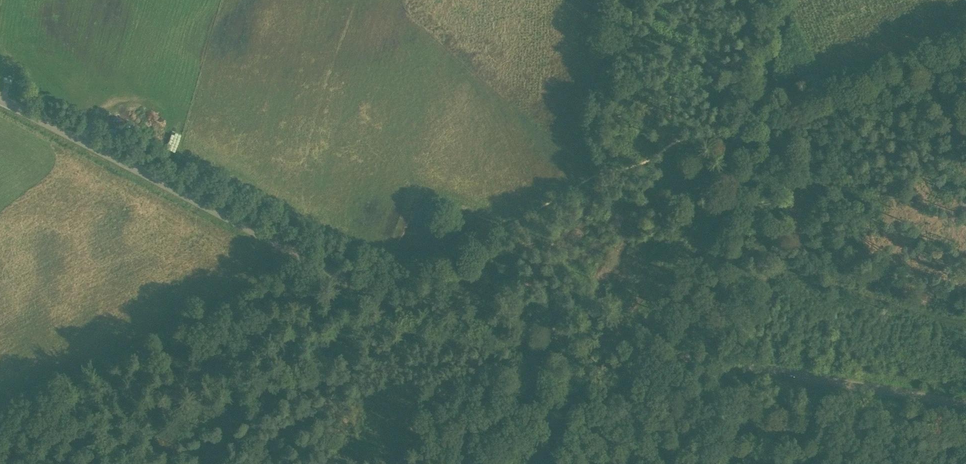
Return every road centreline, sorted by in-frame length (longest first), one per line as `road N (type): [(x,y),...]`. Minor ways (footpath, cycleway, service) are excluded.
road 1 (tertiary): [(965,404),(408,307),(0,101)]
road 2 (track): [(391,300),(359,328),(96,463)]

